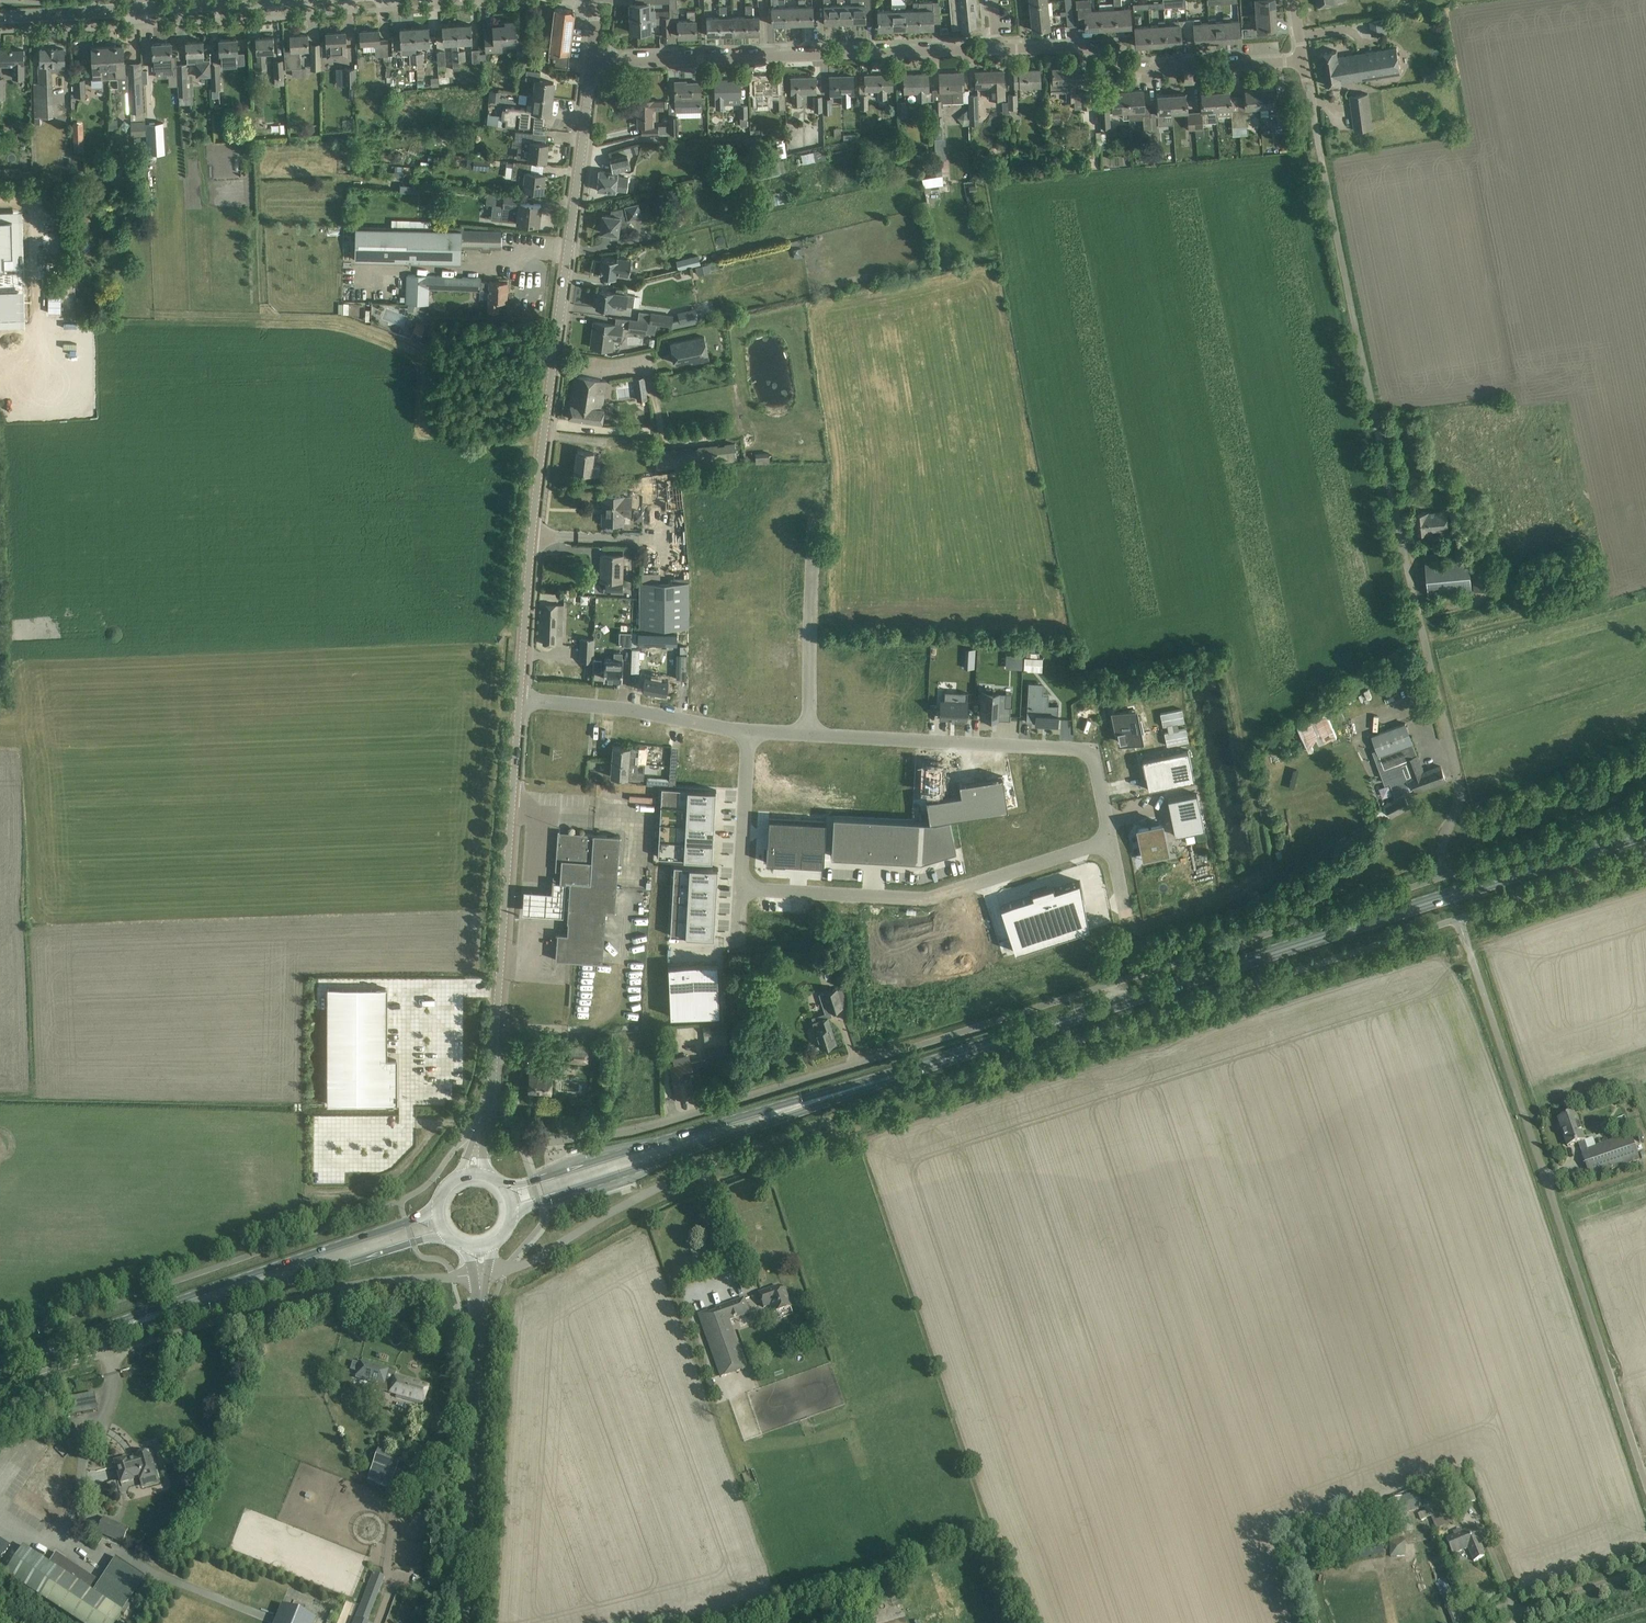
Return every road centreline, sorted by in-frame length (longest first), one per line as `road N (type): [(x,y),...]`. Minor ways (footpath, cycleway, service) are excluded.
road 1 (residential): [(1445,876),(1441,846),(1457,811),(1456,774),(1304,60)]
road 2 (primary): [(874,1082),(1645,833)]
road 3 (tertiary): [(519,700),(531,534),(593,58)]
road 4 (unclassified): [(1645,1481),(1459,919)]
road 5 (tertiary): [(477,1145),(495,1072),(519,700)]
road 6 (primary): [(439,1209),(51,1348)]
road 7 (primary): [(51,1348),(447,1234)]
road 8 (unclassified): [(481,1275),(529,1263),(696,1171),(857,1113)]
road 9 (residential): [(998,49),(593,58)]
road 10 (unclassified): [(99,1356),(318,1292),(481,1275)]
road 11 (primary): [(513,1214),(874,1082)]
road 12 (primary): [(874,1082),(506,1188)]
road 13 (residential): [(1110,843),(930,900),(738,888)]
road 14 (residential): [(807,733),(1091,751),(1110,843)]
road 15 (unclassified): [(521,1143),(644,1128),(868,1060)]
road 16 (unclassified): [(464,1622),(481,1275)]
road 17 (residential): [(1304,60),(1157,70),(1089,49),(998,49)]
road 18 (tertiary): [(0,16),(276,0)]
road 19 (residential): [(519,700),(750,731)]
road 20 (residential): [(807,733),(814,527)]
road 21 (track): [(1425,641),(1608,596)]
road 22 (residential): [(750,731),(738,888)]

